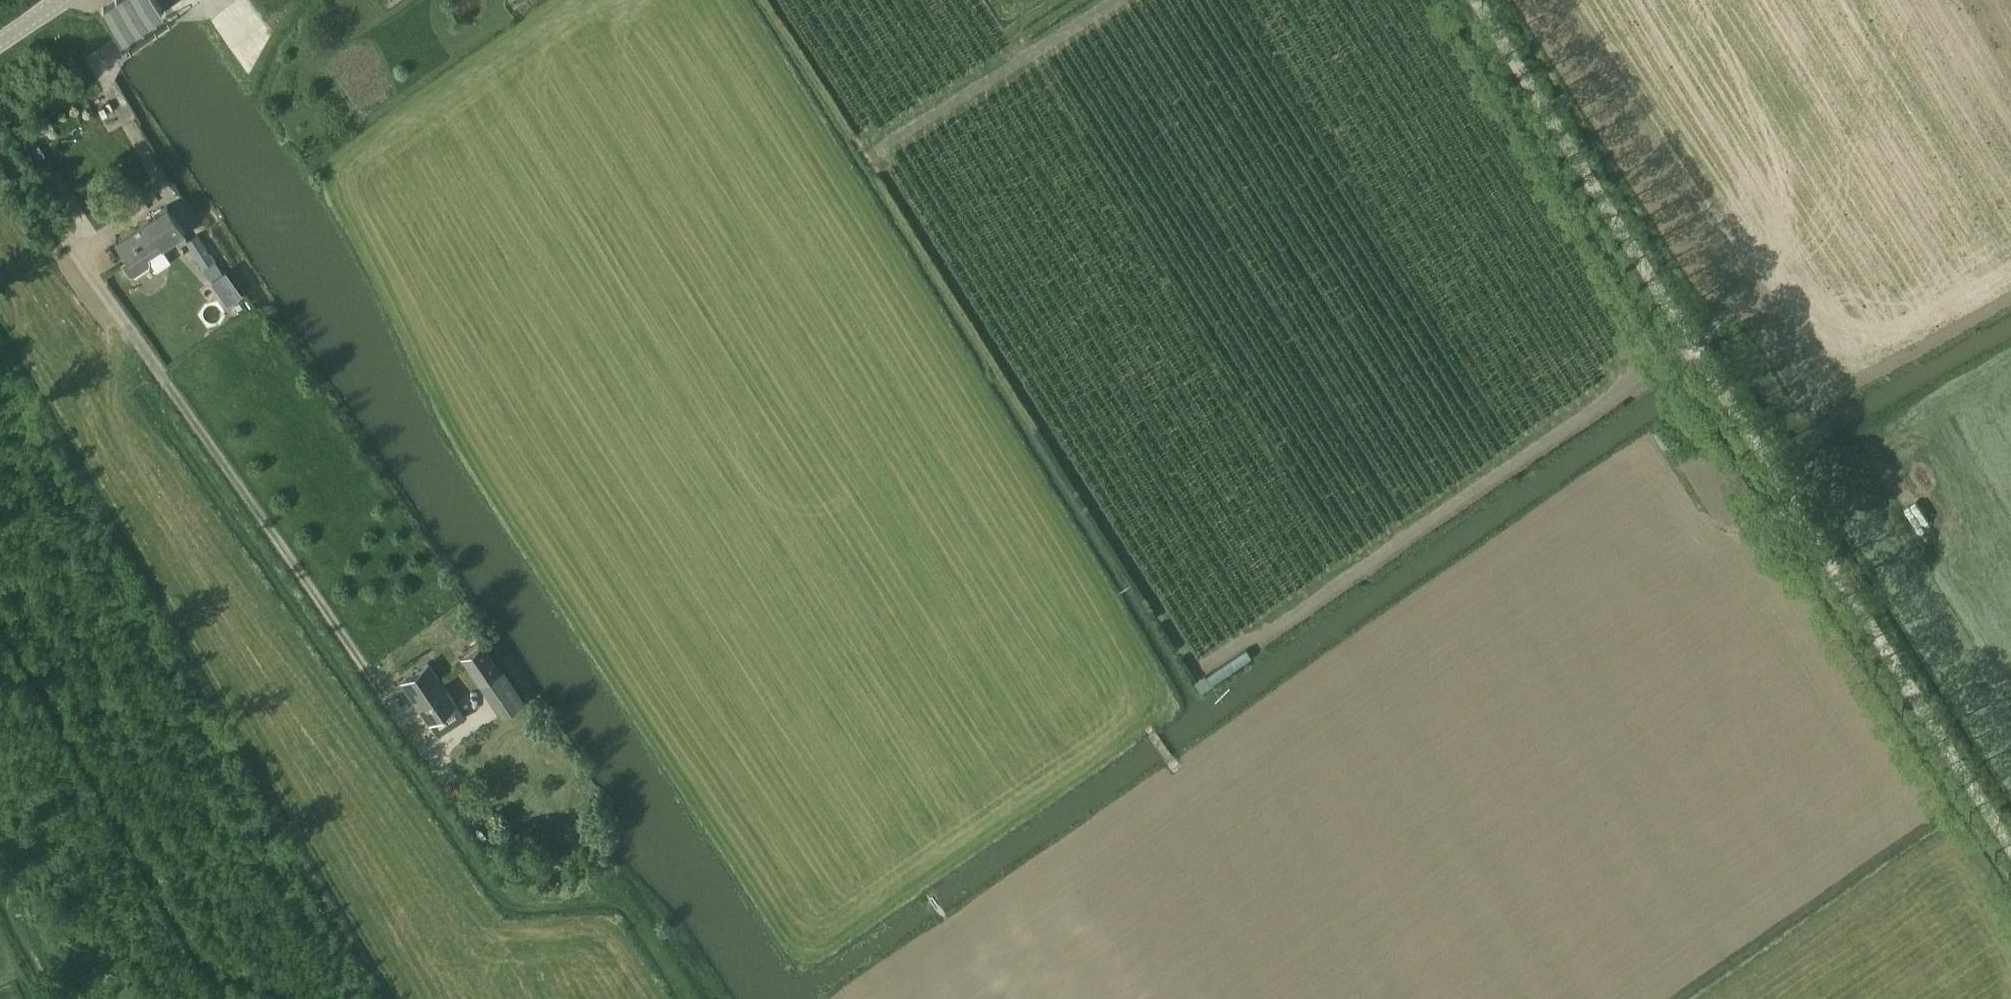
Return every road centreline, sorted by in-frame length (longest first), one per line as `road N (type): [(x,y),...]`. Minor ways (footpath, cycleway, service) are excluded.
road 1 (unclassified): [(2010,846),(1476,0)]
road 2 (unclassified): [(476,827),(0,147)]
road 3 (track): [(2010,361),(1783,487)]

